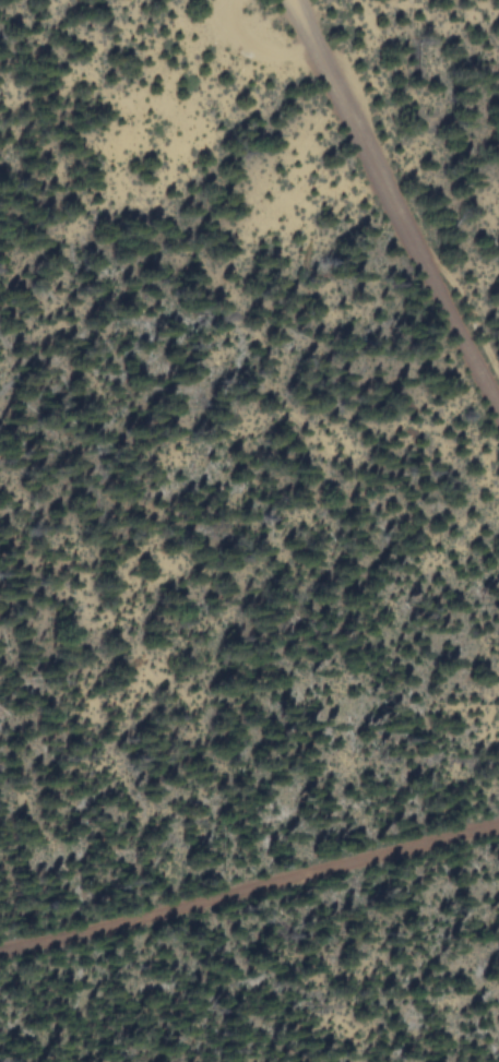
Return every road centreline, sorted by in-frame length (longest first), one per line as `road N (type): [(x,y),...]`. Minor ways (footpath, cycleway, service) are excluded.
road 1 (track): [(498,817),(103,929),(0,945)]
road 2 (track): [(498,400),(289,0)]

